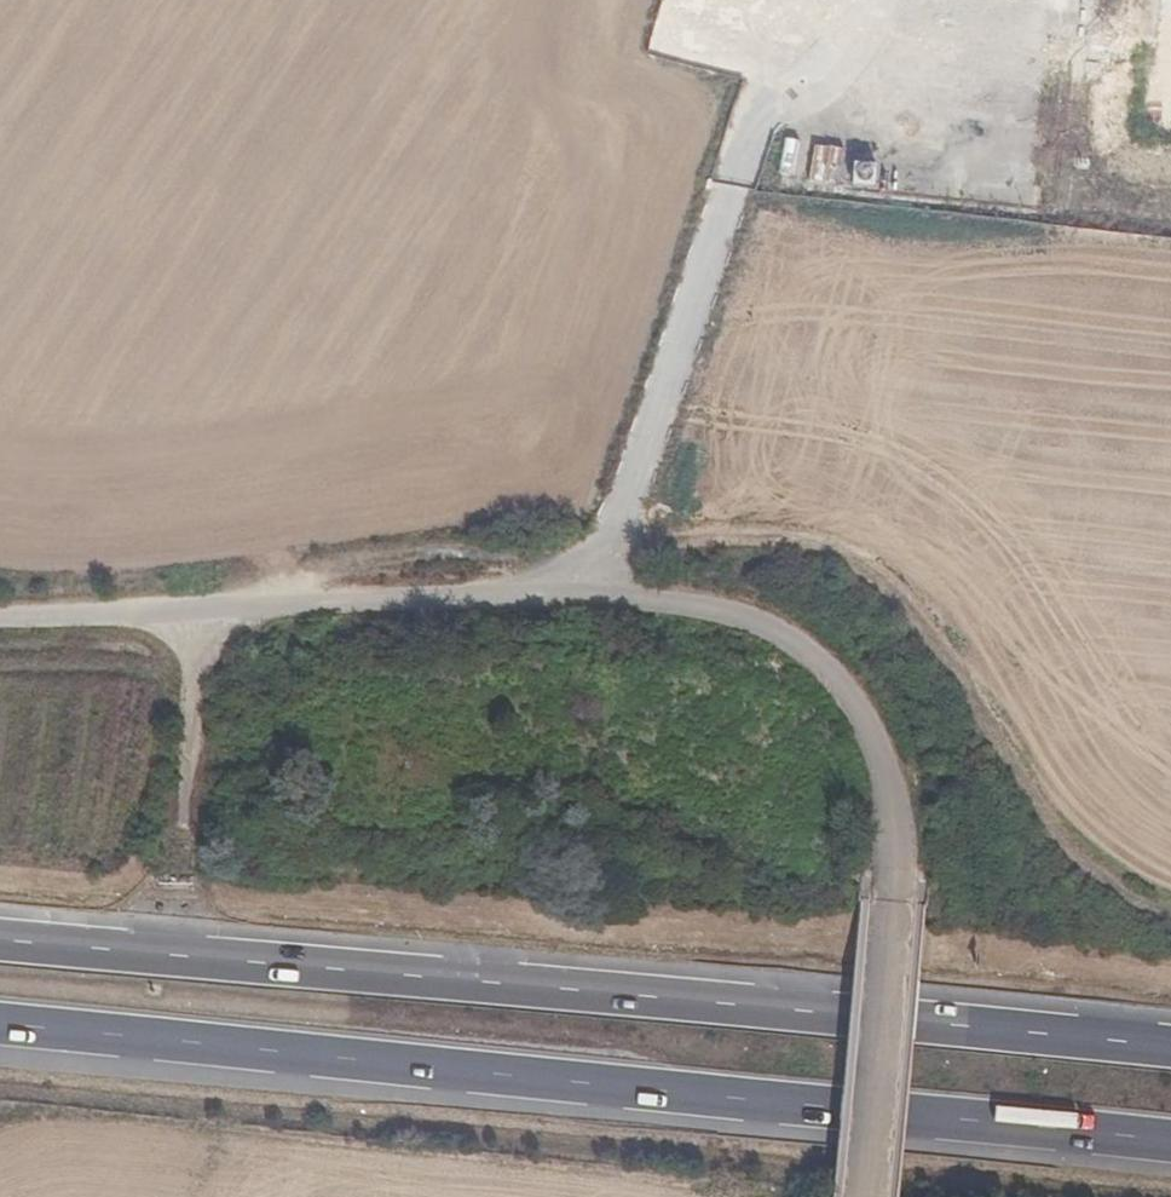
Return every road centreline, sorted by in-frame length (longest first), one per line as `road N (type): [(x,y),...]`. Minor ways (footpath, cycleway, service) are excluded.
road 1 (track): [(210,616),(606,591),(727,608),(805,652),(871,719),(898,835),(866,1196)]
road 2 (trunk): [(0,1025),(1170,1140)]
road 3 (trunk): [(1170,1046),(0,940)]
road 4 (track): [(210,616),(227,592),(322,562),(731,538),(835,556),(913,628),(1027,812),(1086,879),(1144,916),(1170,921)]
road 5 (track): [(172,877),(210,616)]
road 6 (track): [(210,616),(0,623)]

